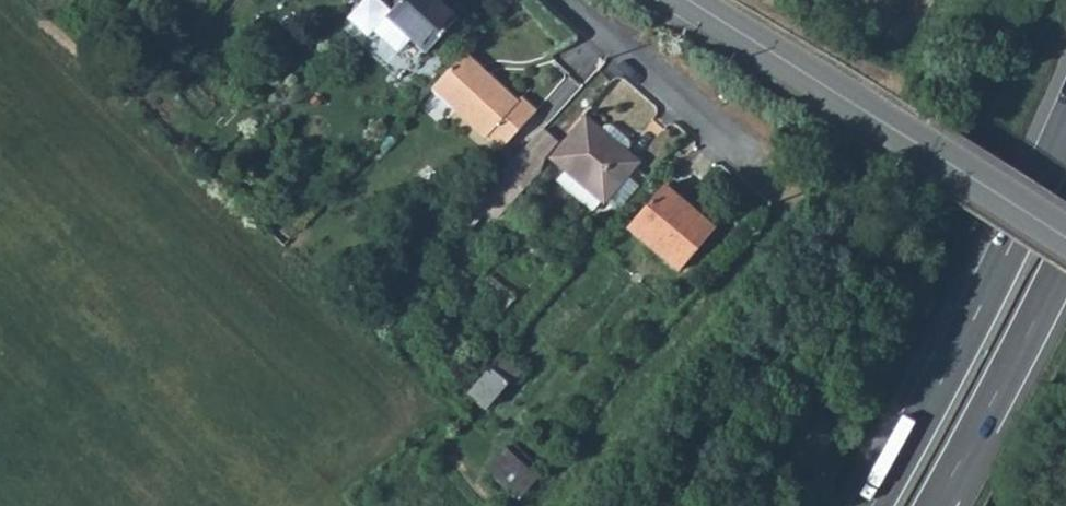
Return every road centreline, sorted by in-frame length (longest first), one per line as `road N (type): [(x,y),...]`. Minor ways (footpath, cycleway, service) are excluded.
road 1 (secondary): [(686,0),(1065,241)]
road 2 (track): [(552,505),(757,277),(783,204),(776,184),(753,163)]
road 3 (trunk): [(1065,126),(872,505)]
road 4 (trunk): [(933,505),(1065,252)]
road 5 (residential): [(753,163),(576,0)]

